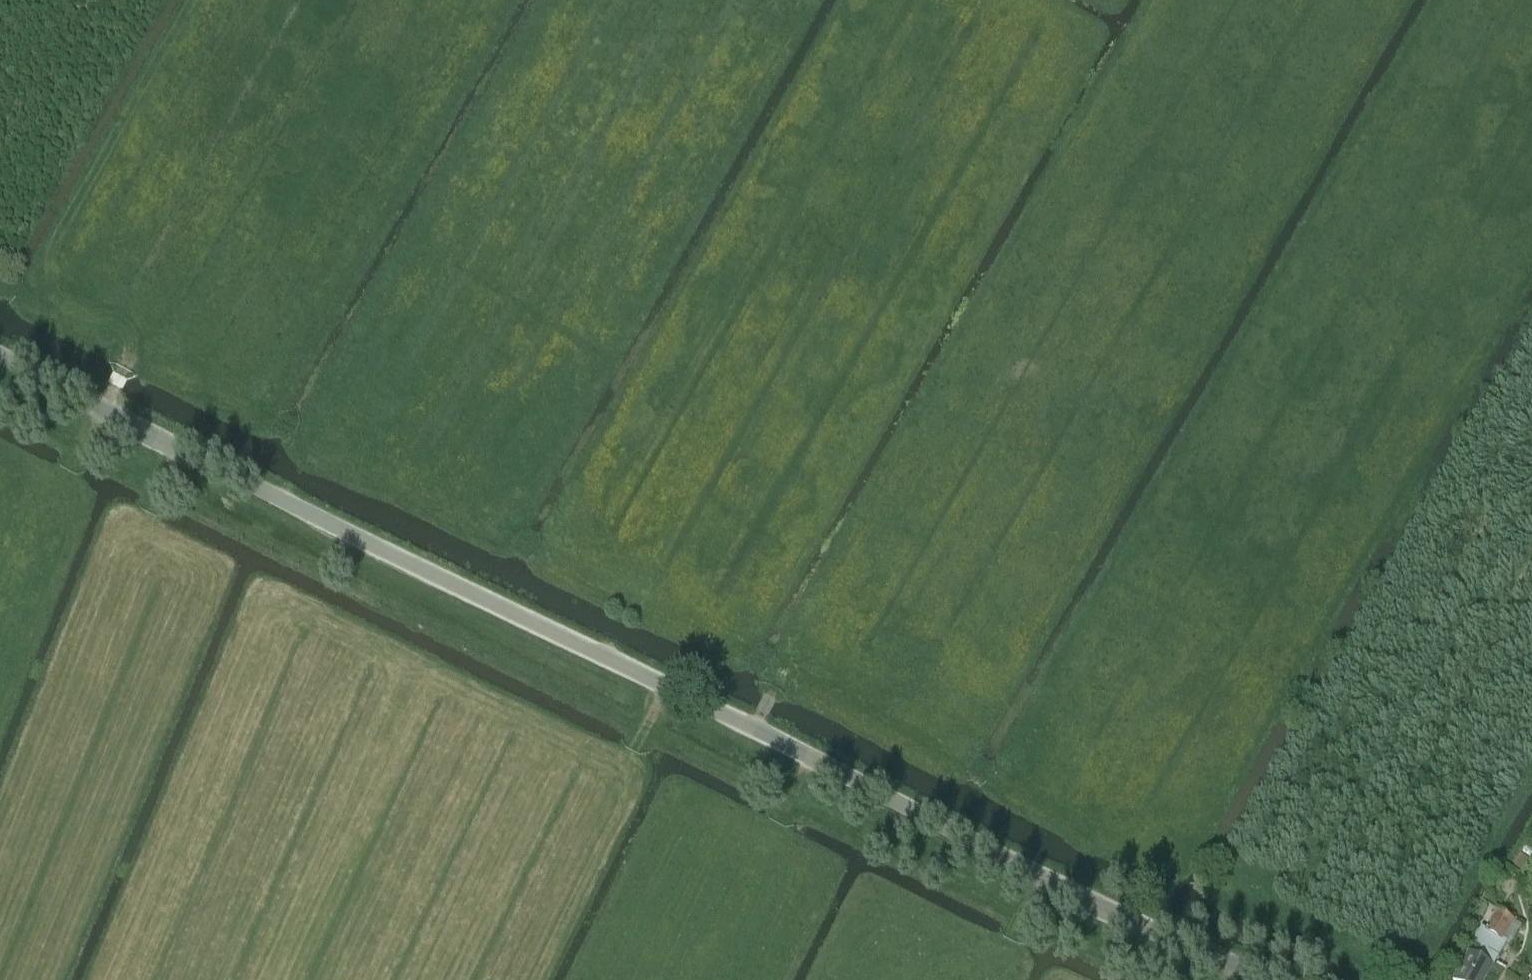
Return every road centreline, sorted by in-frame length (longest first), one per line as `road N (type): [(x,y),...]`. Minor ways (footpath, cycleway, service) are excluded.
road 1 (tertiary): [(1266,979),(1069,894),(0,356)]
road 2 (track): [(537,979),(639,774)]

